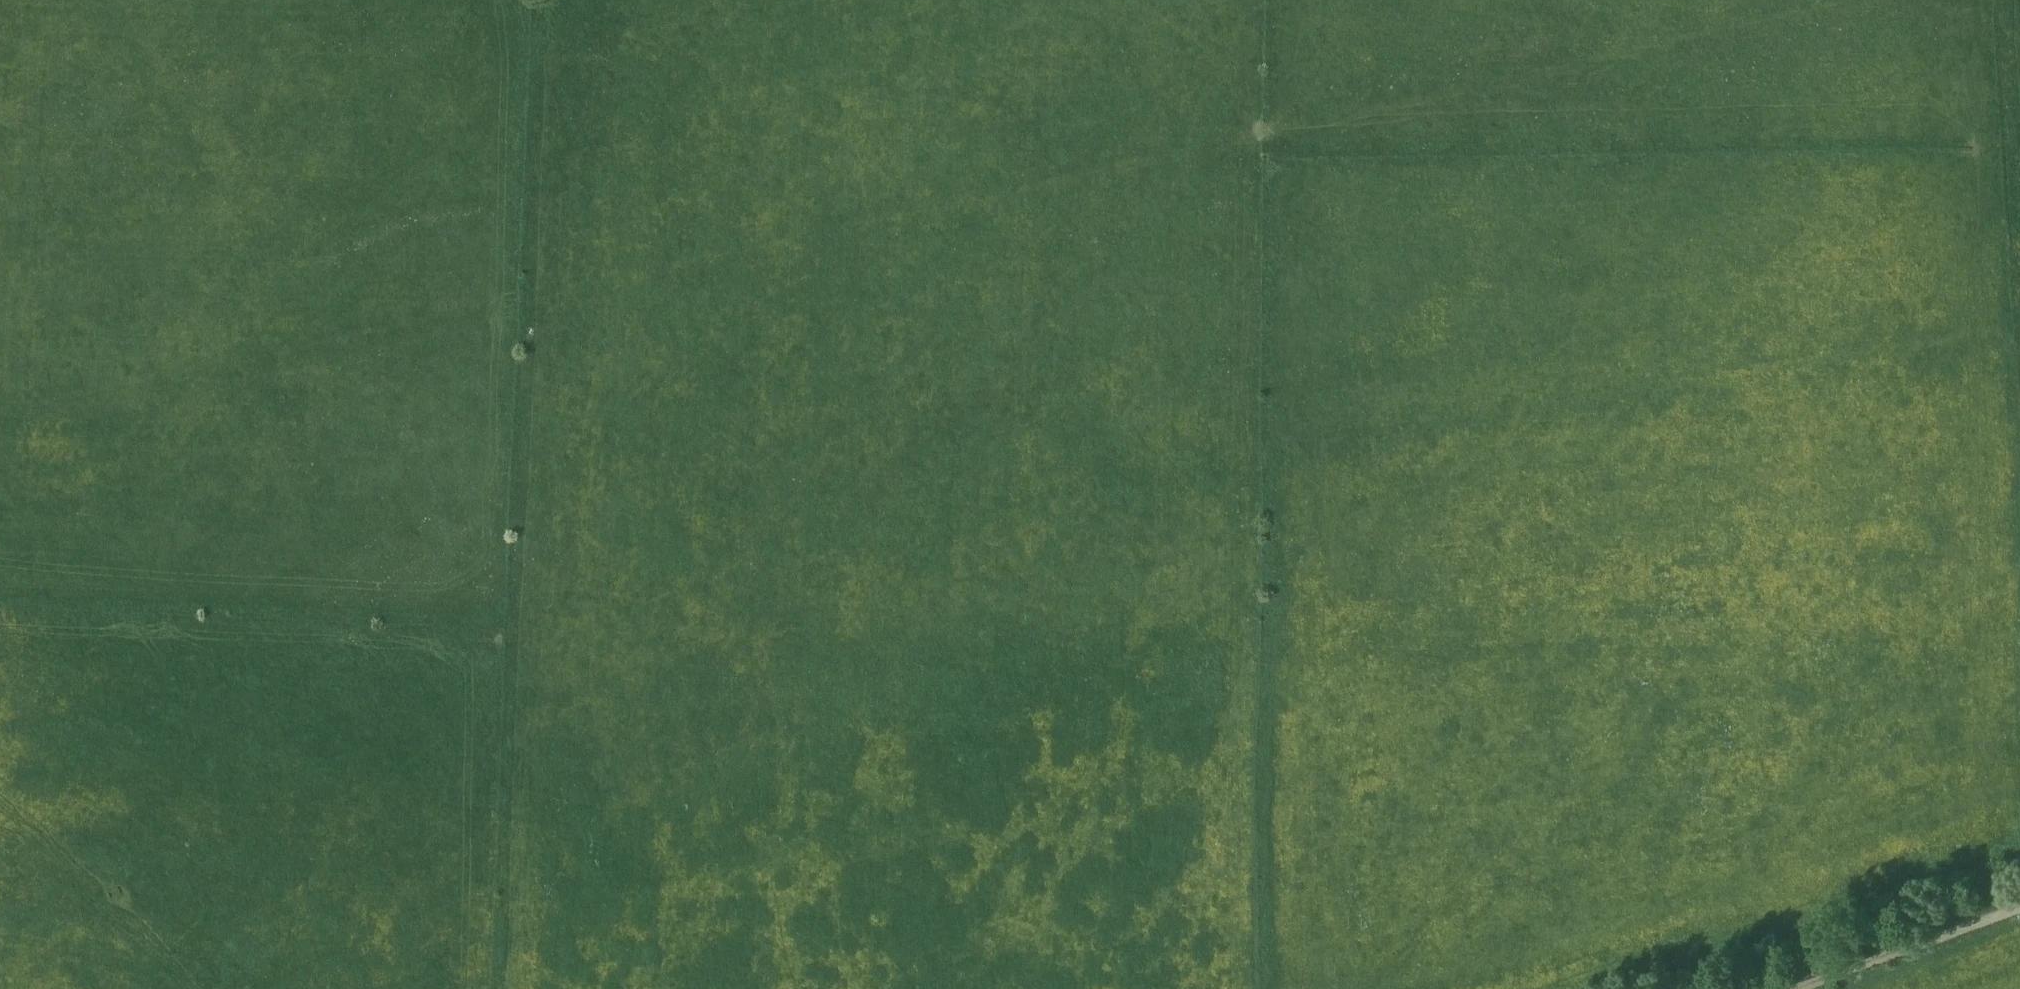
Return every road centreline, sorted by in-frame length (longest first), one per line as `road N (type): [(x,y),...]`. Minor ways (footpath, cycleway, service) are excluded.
road 1 (track): [(2019,907),(1793,988)]

